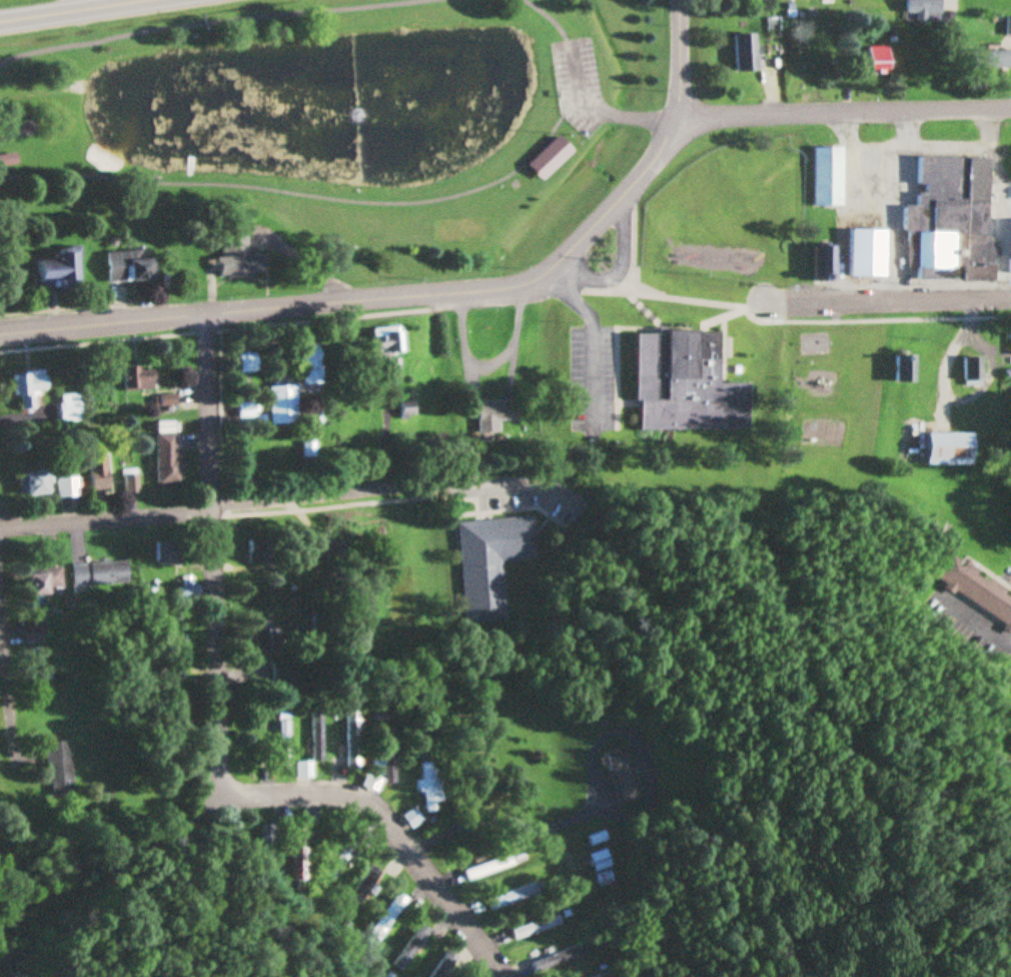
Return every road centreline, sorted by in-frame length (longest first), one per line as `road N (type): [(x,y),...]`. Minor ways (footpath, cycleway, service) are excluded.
road 1 (residential): [(0,532),(536,482),(590,508)]
road 2 (tertiary): [(0,334),(528,282)]
road 3 (residential): [(220,793),(207,314)]
road 4 (residential): [(505,976),(375,808),(342,795),(220,793)]
road 5 (tertiary): [(528,282),(552,269),(660,151),(679,92),(679,0)]
road 6 (residential): [(674,119),(1010,113)]
road 7 (residential): [(21,787),(0,523)]
road 8 (residential): [(765,302),(1010,297)]
road 9 (primary): [(156,0),(0,23)]

